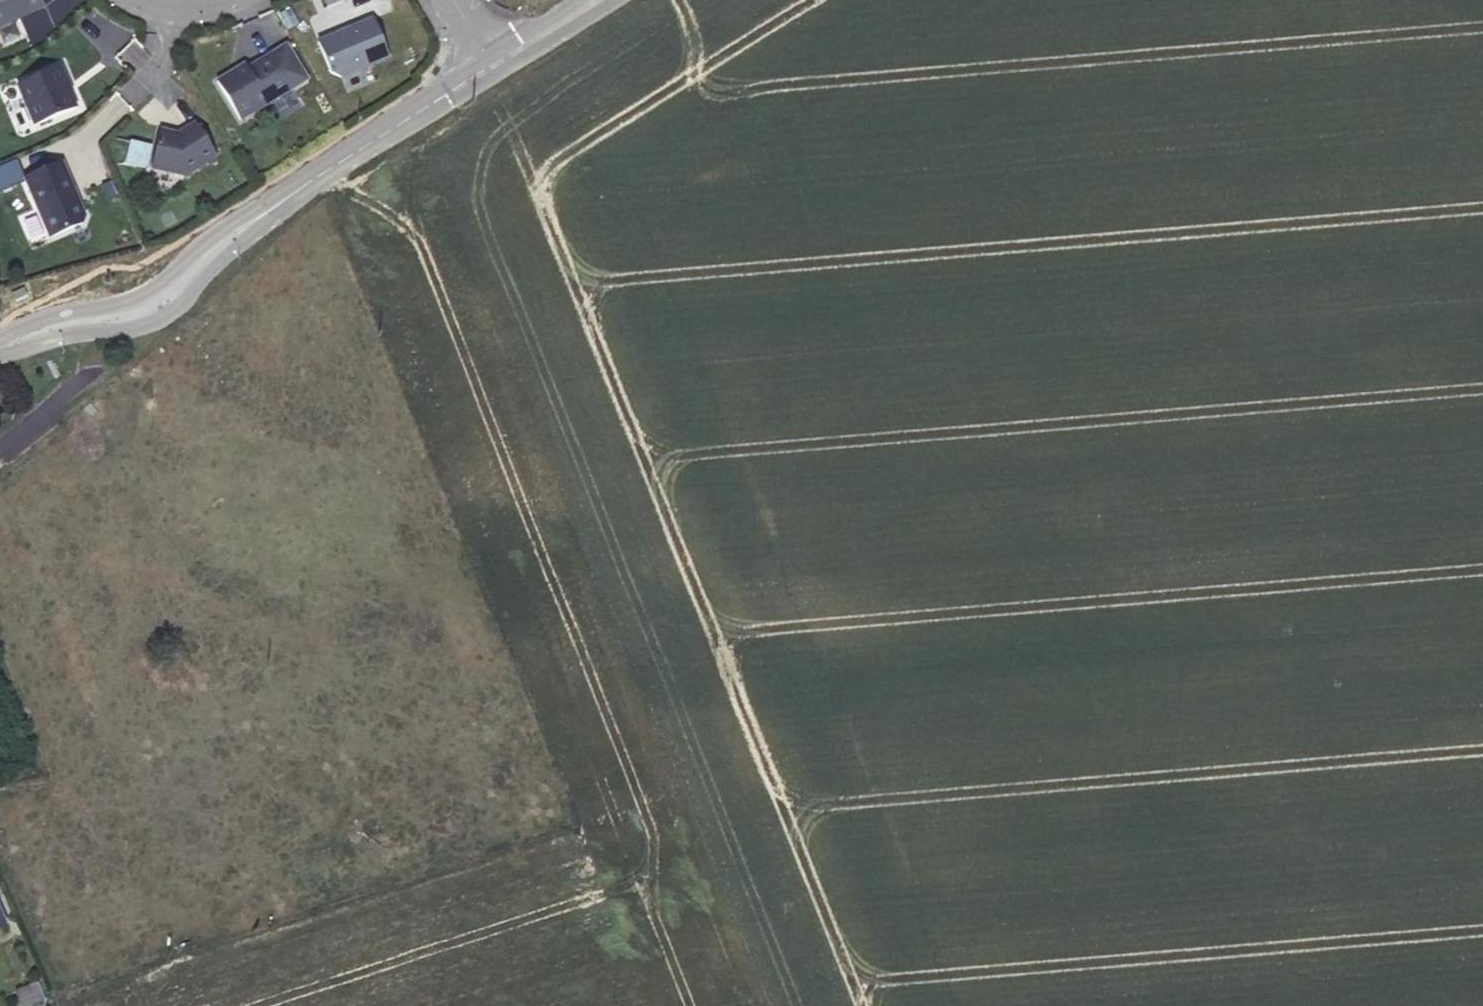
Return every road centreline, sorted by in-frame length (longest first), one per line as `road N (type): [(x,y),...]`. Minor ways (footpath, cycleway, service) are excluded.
road 1 (tertiary): [(0,352),(152,323),(181,305),(318,171)]
road 2 (tertiary): [(318,171),(231,221),(145,293),(0,335)]
road 3 (tertiary): [(318,171),(491,64)]
road 4 (tertiary): [(491,64),(598,0)]

